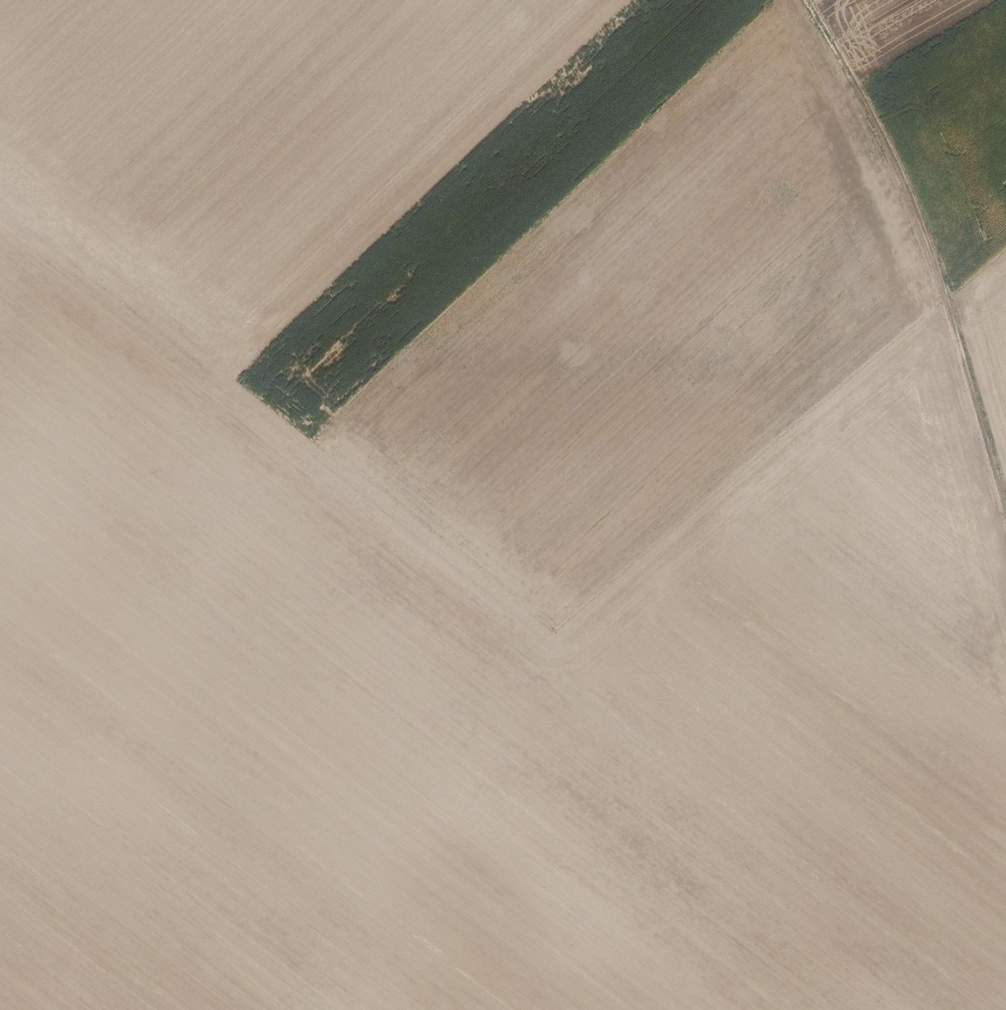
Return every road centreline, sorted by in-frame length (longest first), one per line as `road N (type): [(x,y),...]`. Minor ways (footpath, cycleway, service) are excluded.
road 1 (track): [(803,0),(889,165),(943,297)]
road 2 (track): [(1005,520),(943,297)]

